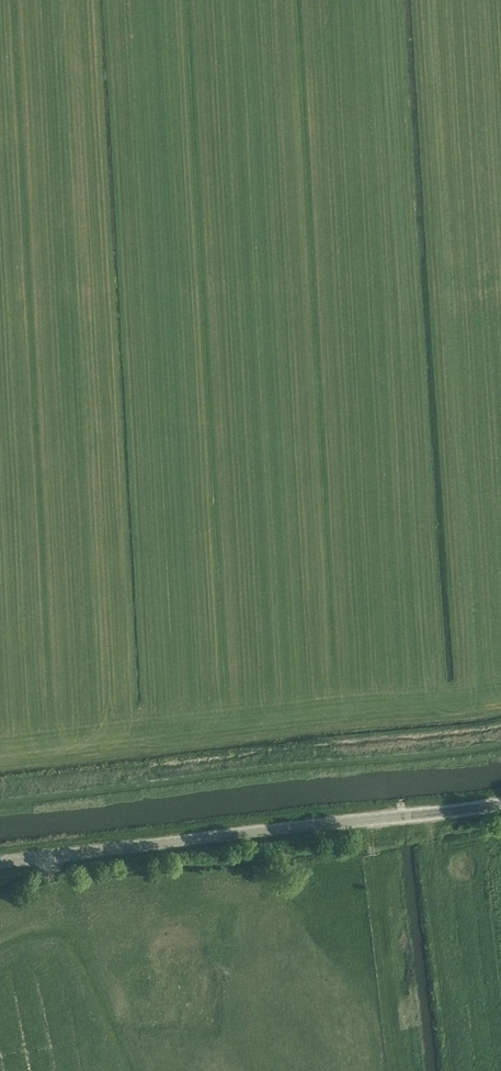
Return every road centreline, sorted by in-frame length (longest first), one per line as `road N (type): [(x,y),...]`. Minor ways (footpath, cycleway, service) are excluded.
road 1 (tertiary): [(500,804),(0,863)]

